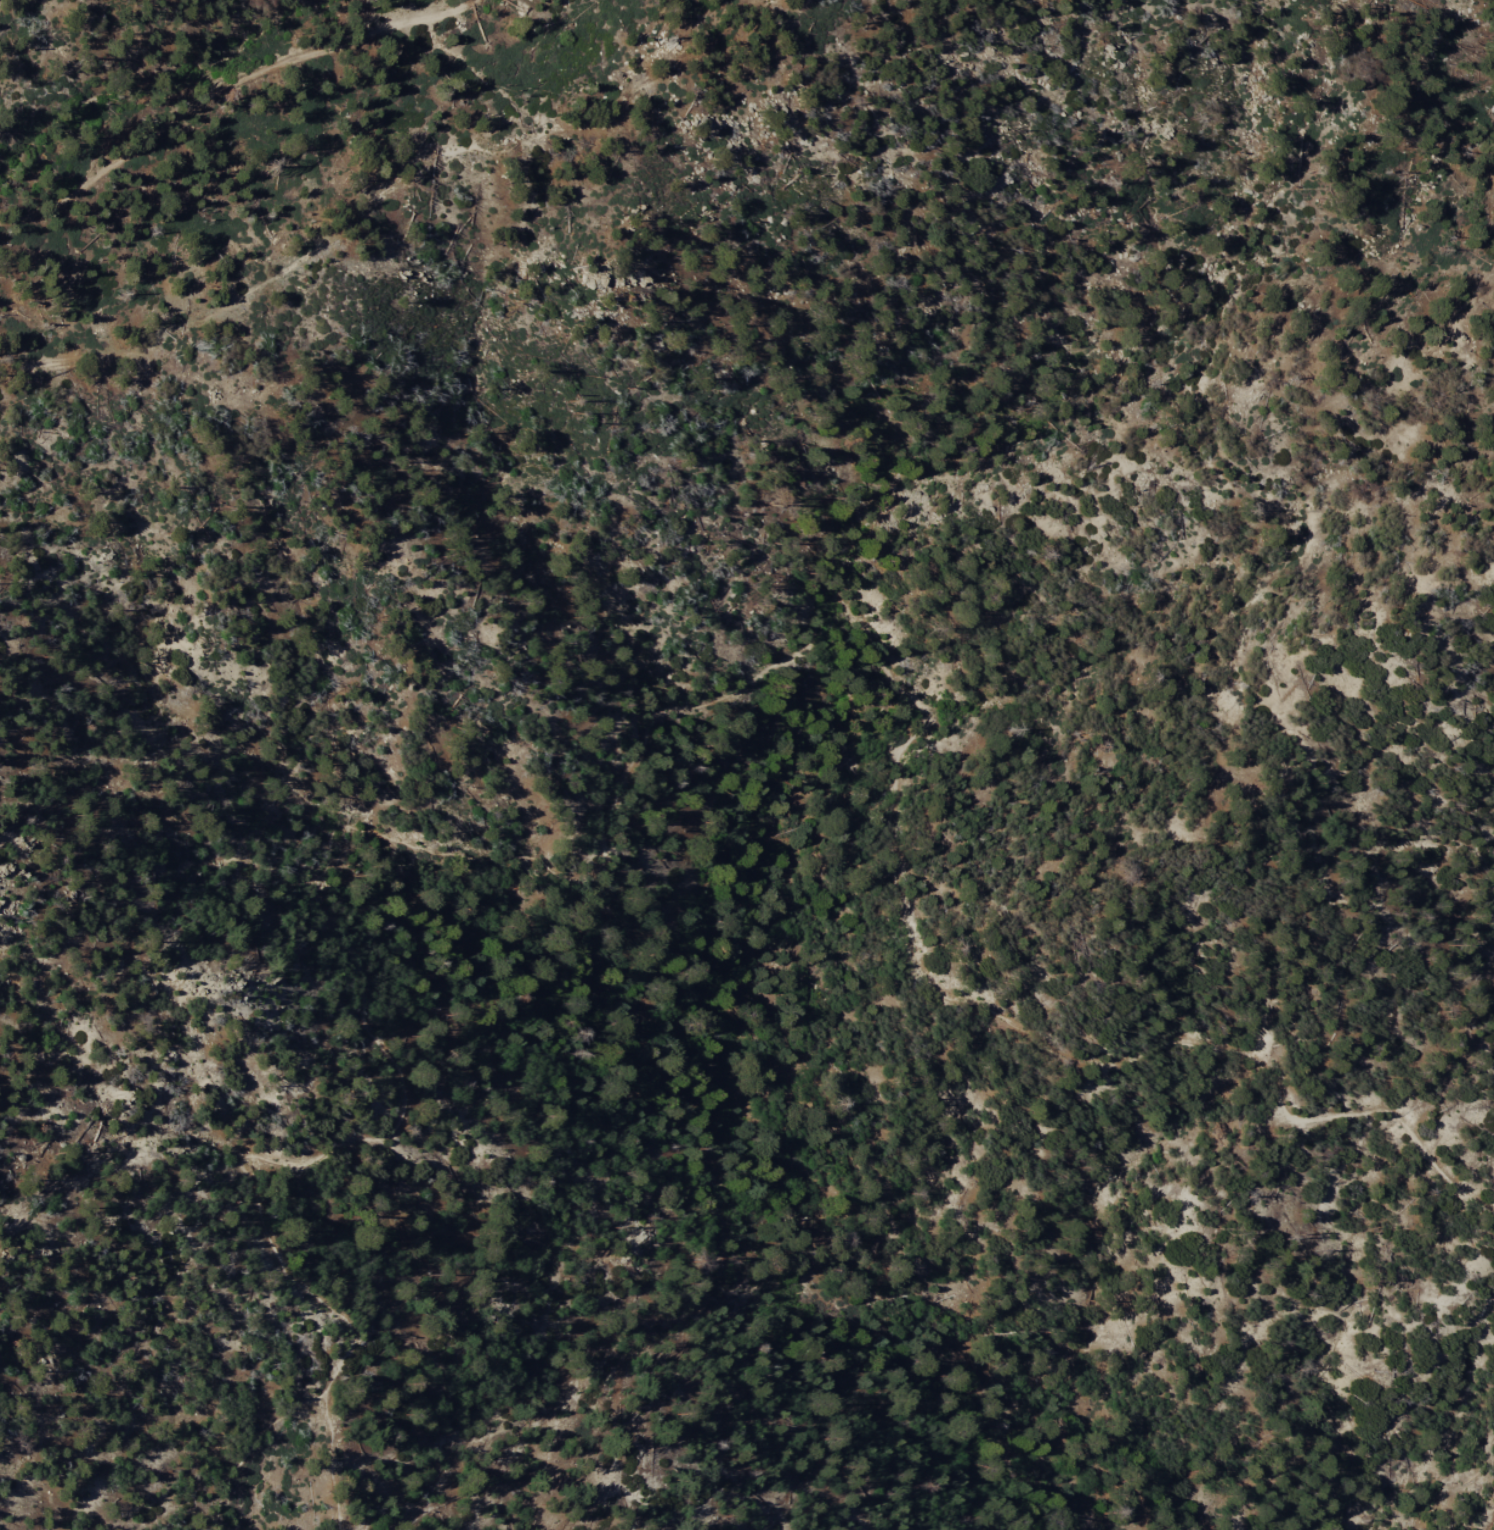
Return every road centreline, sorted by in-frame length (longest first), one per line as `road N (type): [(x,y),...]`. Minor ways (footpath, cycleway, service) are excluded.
road 1 (track): [(0,224),(48,211),(239,79),(477,0)]

